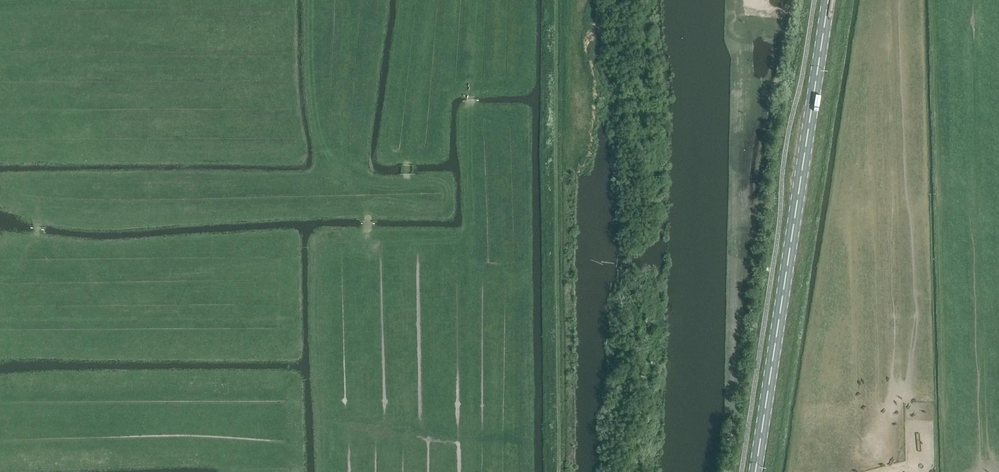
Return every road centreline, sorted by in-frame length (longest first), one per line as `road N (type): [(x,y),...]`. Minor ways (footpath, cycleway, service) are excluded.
road 1 (primary): [(756,471),(829,0)]

